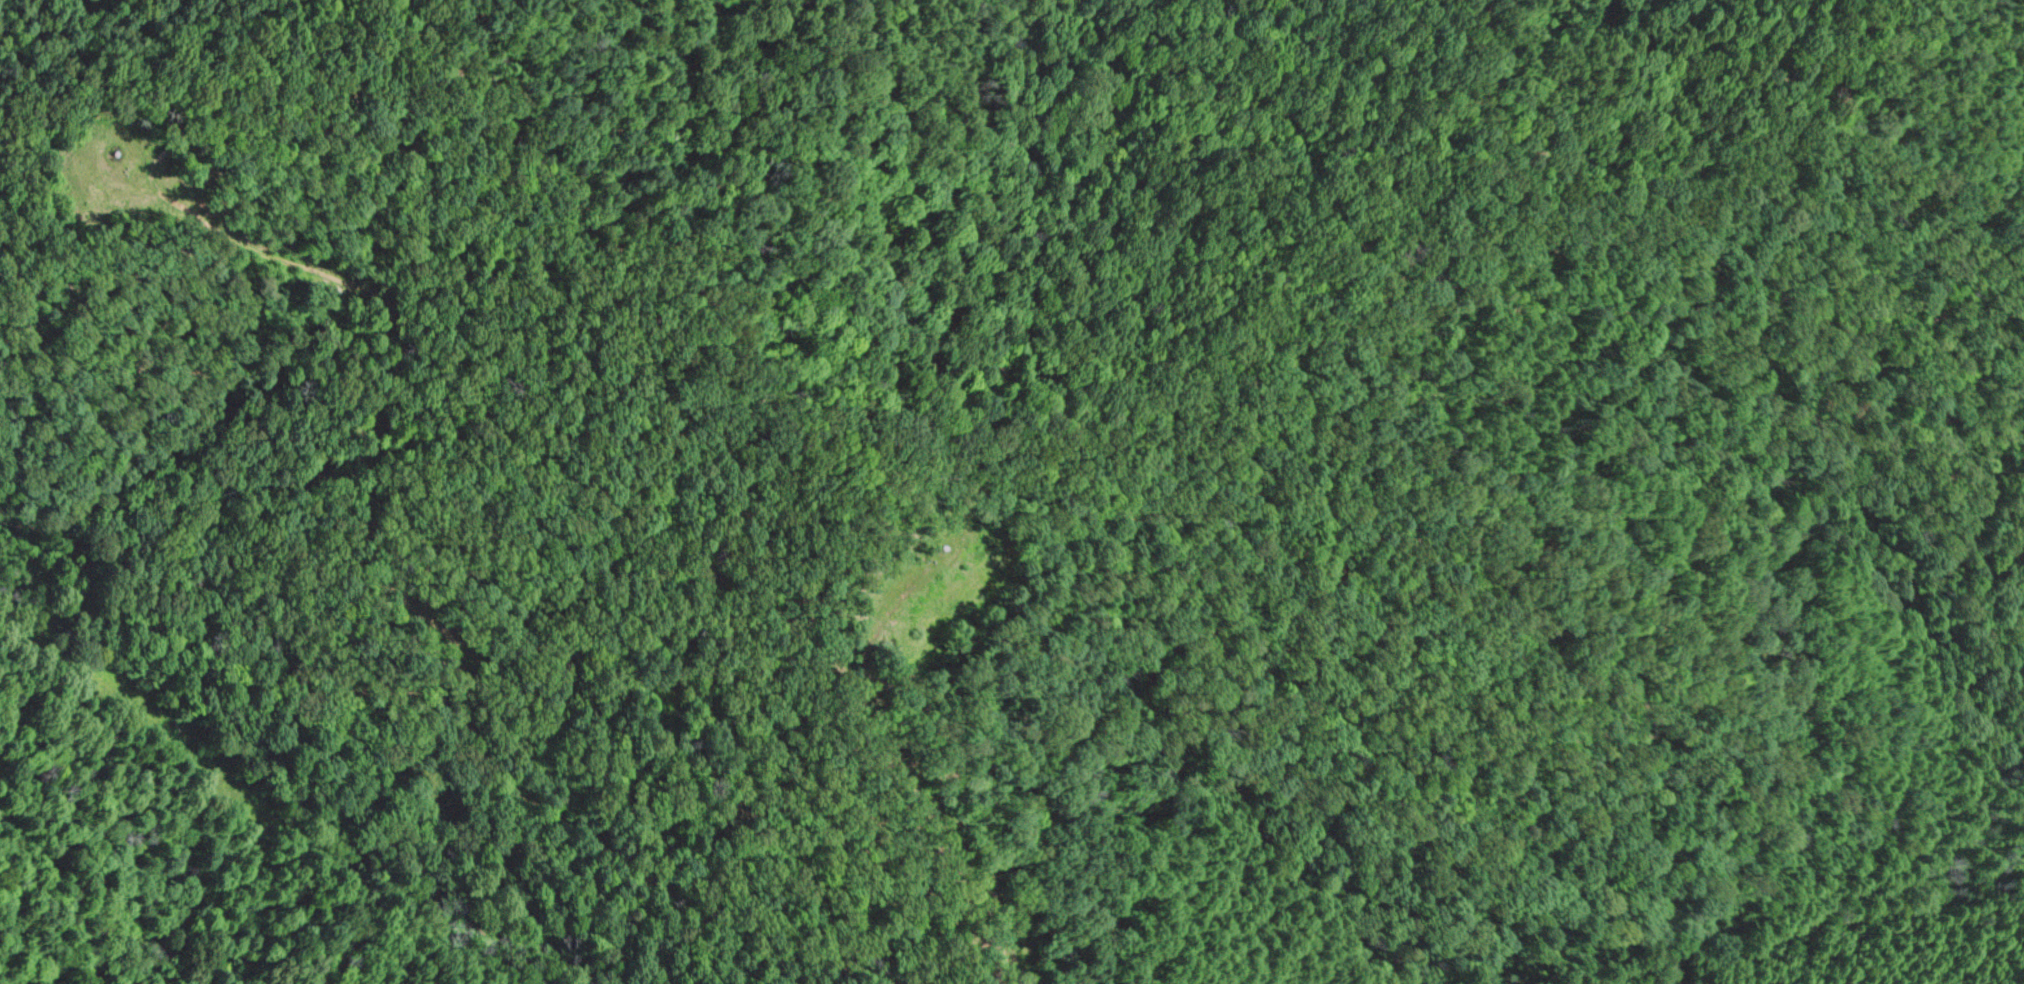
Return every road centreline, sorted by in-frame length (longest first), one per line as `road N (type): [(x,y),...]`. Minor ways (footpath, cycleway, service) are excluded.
road 1 (track): [(2023,649),(1929,553),(1814,575),(1775,664),(1638,724),(1473,724),(1220,636),(1115,647),(1049,674),(1005,774),(977,983)]
road 2 (track): [(906,983),(868,928),(610,796),(456,680),(313,652),(247,586),(203,499),(159,469),(22,477),(0,461)]

